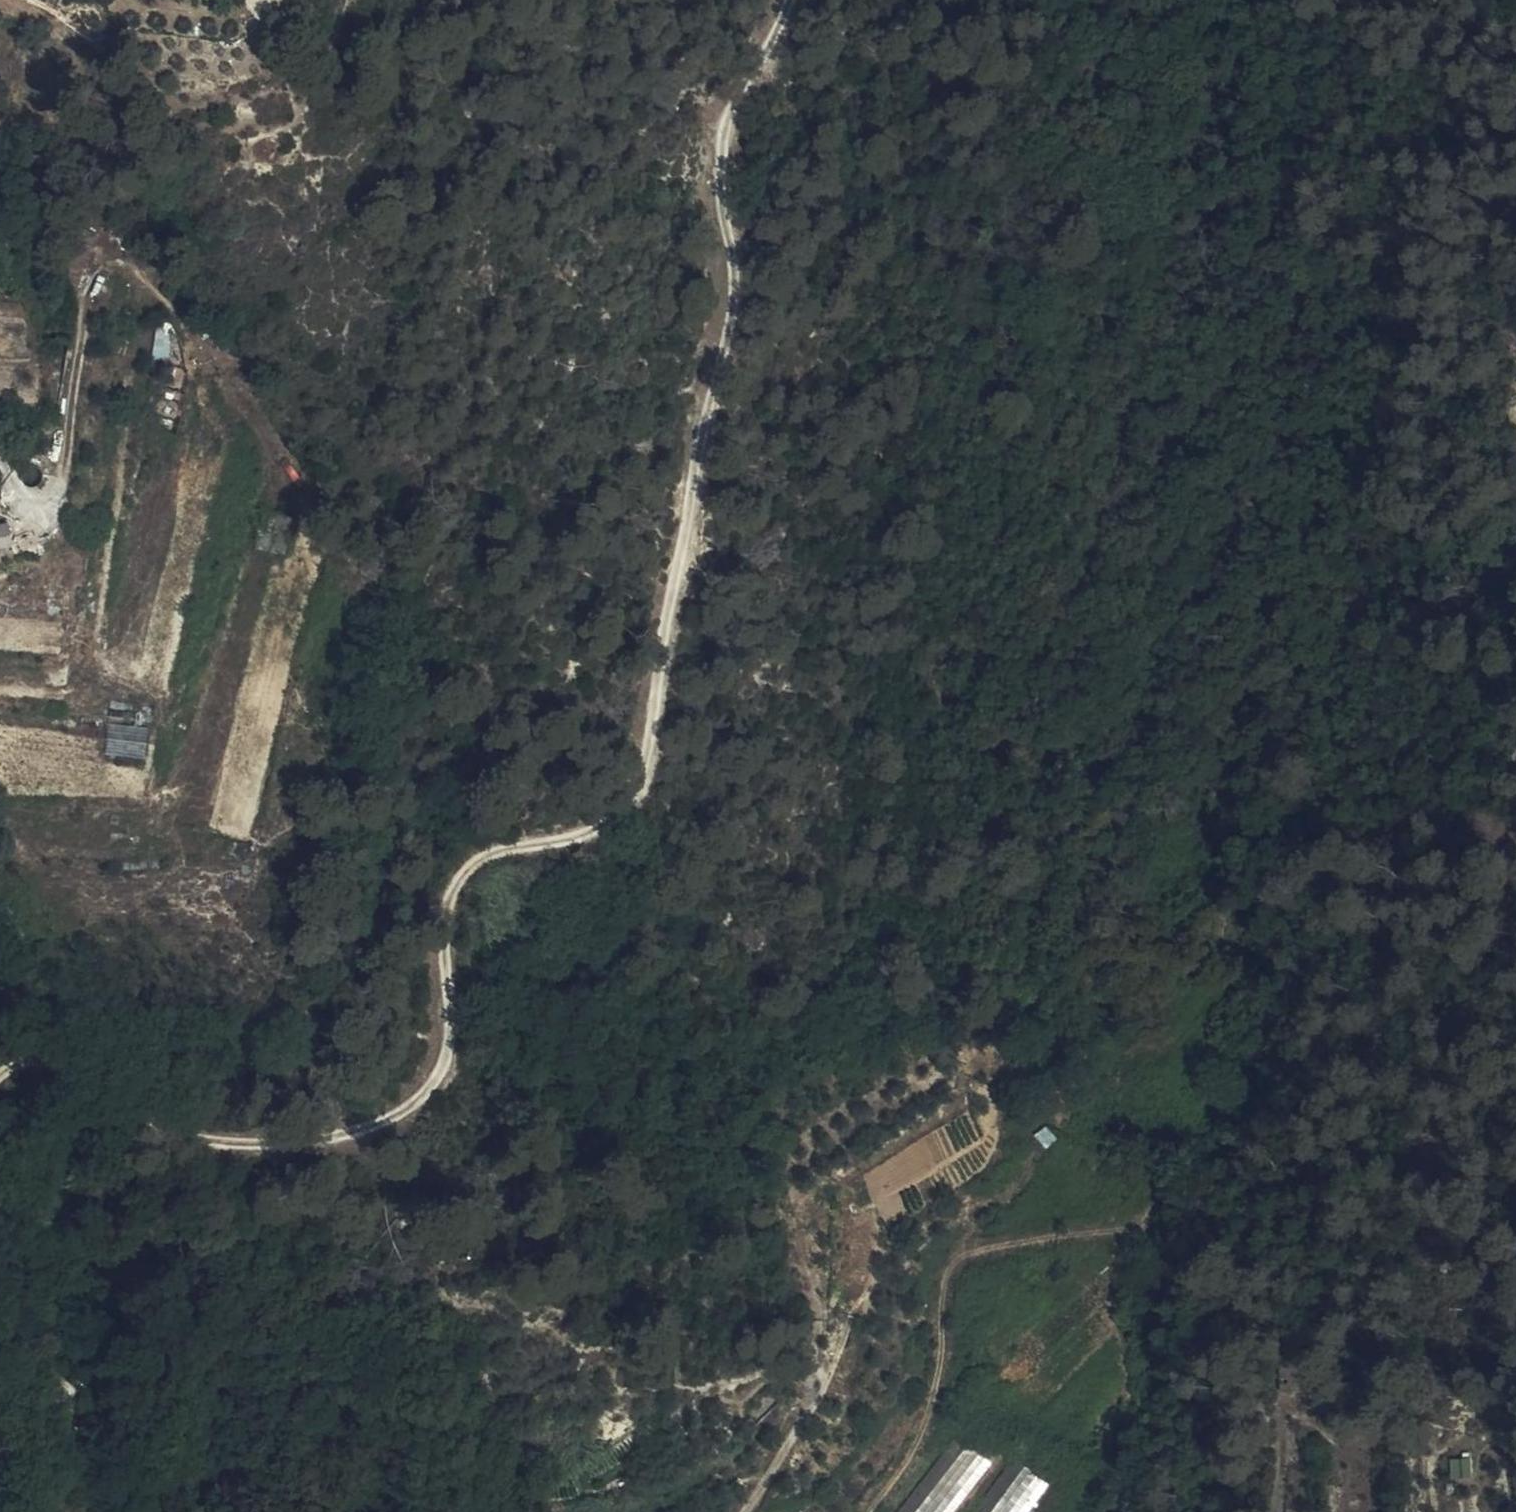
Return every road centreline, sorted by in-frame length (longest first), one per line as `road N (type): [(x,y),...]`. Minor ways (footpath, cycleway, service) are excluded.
road 1 (track): [(0,1073),(87,1092),(204,1153),(349,1131),(440,1087),(430,916),(501,850),(605,836),(653,768),(730,265),(719,161),(781,0)]

